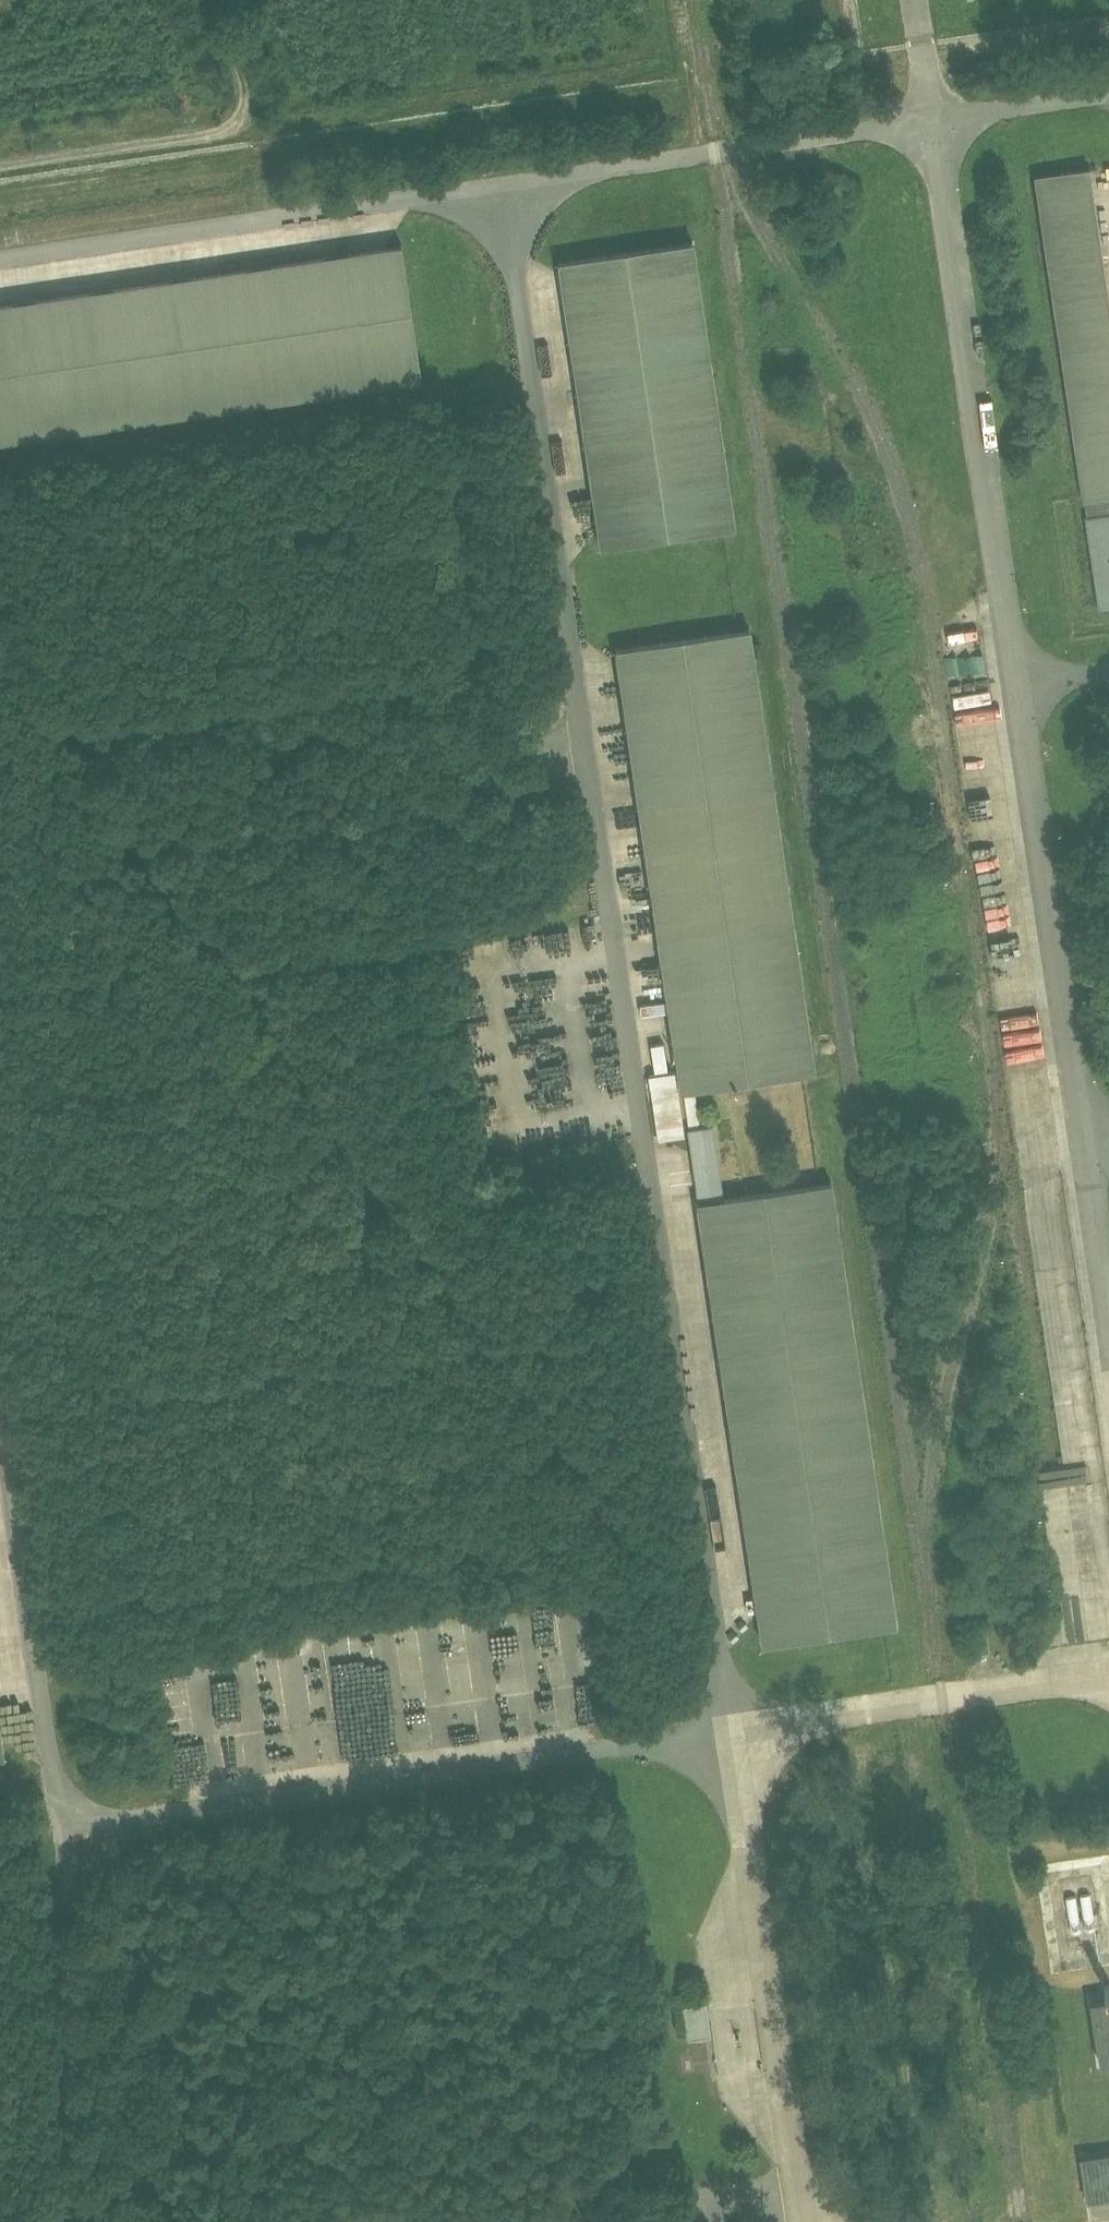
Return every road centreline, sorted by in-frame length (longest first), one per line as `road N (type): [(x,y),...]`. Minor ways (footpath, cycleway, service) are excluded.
road 1 (track): [(61,1834),(59,1930),(79,2221)]
road 2 (track): [(207,0),(242,89),(236,126),(218,138),(0,168)]

